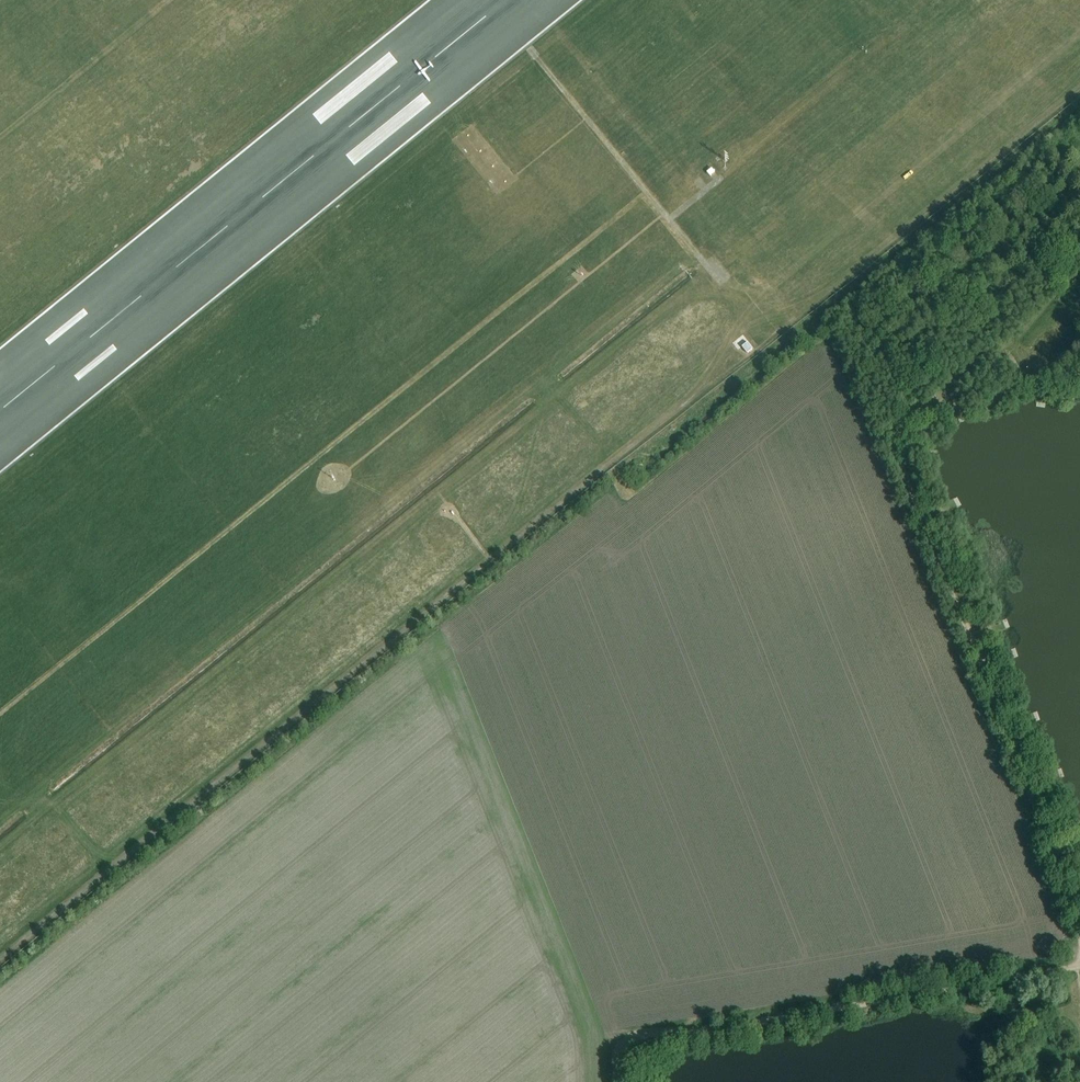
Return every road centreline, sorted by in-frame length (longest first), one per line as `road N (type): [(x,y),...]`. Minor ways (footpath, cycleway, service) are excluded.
road 1 (track): [(1079,932),(894,443),(917,409),(947,401)]
road 2 (track): [(620,1066),(632,1040),(1079,965)]

